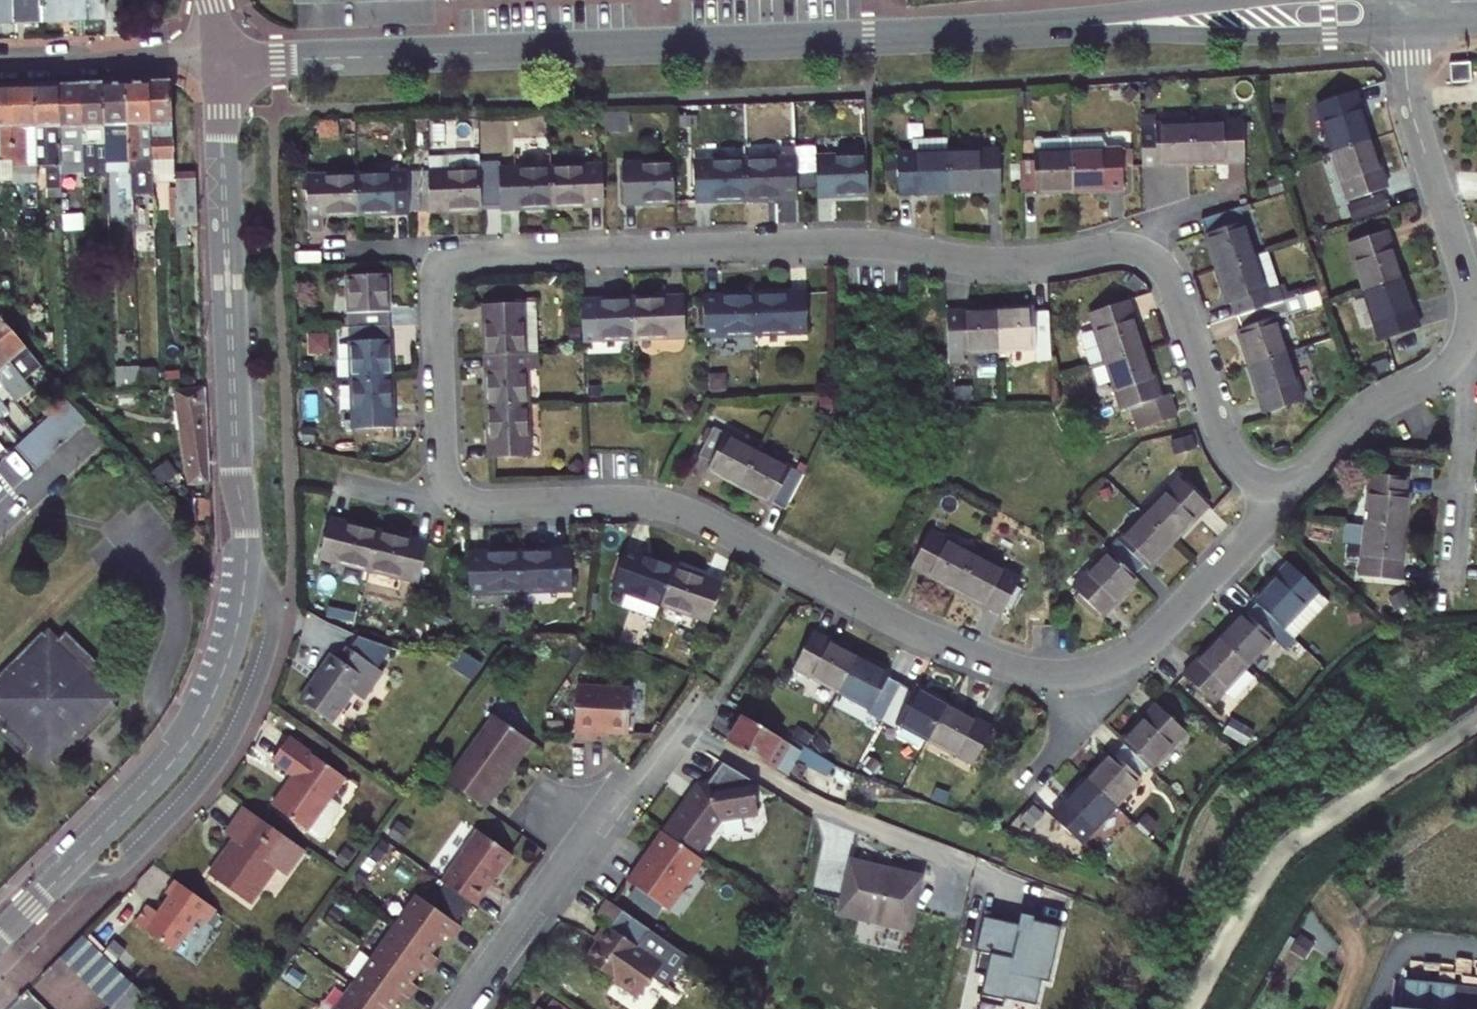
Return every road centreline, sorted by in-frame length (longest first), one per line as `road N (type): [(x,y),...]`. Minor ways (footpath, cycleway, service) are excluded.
road 1 (residential): [(1280,504),(1227,439),(1167,273),(1130,249),(1013,260),(866,244),(477,258),(443,277),(436,303),(442,454),(449,483),(463,497),(668,506),(937,641),(1030,674),(1089,672)]
road 2 (residential): [(219,57),(914,36),(1403,4)]
road 3 (residential): [(0,936),(174,761),(213,697),(237,628),(247,557),(219,57)]
road 4 (residential): [(1463,347),(1471,297),(1410,108),(1403,4)]
road 5 (residential): [(466,1008),(682,729)]
road 6 (residential): [(1089,672),(1151,638),(1280,504)]
road 7 (residential): [(1280,504),(1348,431),(1463,347)]
road 8 (residential): [(1453,585),(1470,401),(1463,347)]
road 9 (residential): [(219,57),(0,64)]
road 10 (residential): [(1021,787),(1072,732),(1089,672)]
road 11 (residential): [(0,522),(93,438)]

